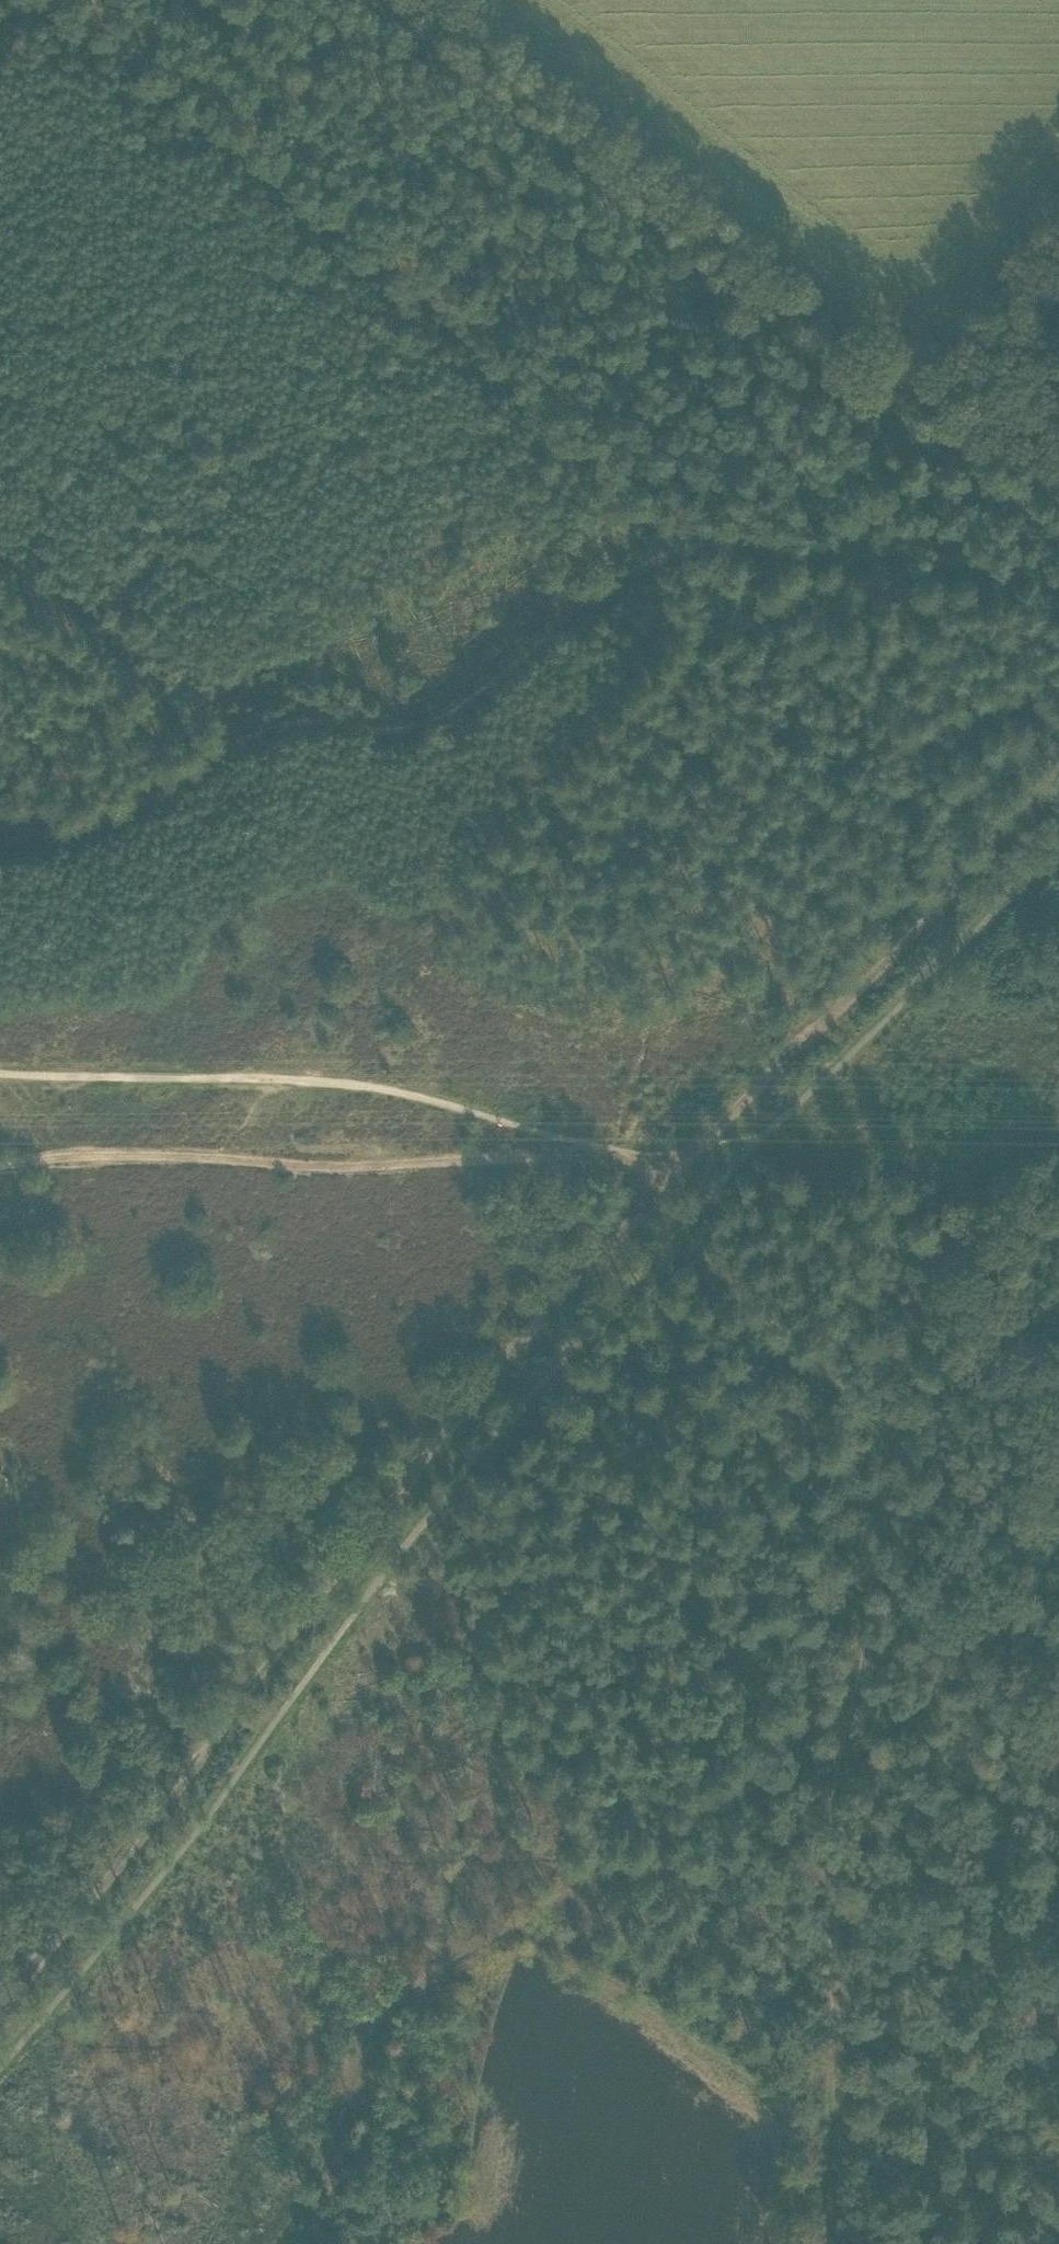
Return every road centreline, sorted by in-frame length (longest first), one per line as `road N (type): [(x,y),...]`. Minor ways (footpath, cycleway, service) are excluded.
road 1 (track): [(1058,793),(934,893),(608,1214),(314,1560),(0,1969)]
road 2 (track): [(0,27),(51,31),(262,184),(458,335),(644,514),(692,541)]
road 3 (track): [(845,1729),(721,1768),(549,1889),(387,1967),(228,2243)]
road 4 (track): [(835,2243),(845,1729),(887,1494),(882,1441),(870,1415)]
road 5 (track): [(0,848),(118,820),(222,747),(292,716),(414,736),(571,612),(692,541)]
road 6 (track): [(625,1167),(0,1147)]
road 7 (track): [(1058,964),(870,1415)]
road 8 (track): [(692,541),(1058,574)]
road 9 (track): [(870,1415),(761,1366),(608,1214)]

